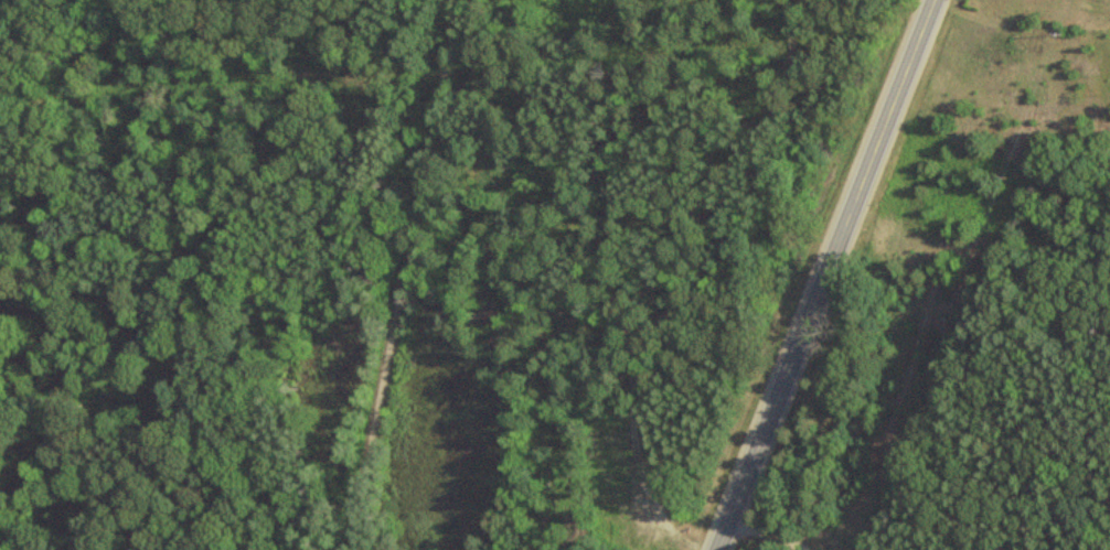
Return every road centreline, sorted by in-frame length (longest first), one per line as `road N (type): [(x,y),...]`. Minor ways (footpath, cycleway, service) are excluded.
road 1 (tertiary): [(699,549),(929,0)]

